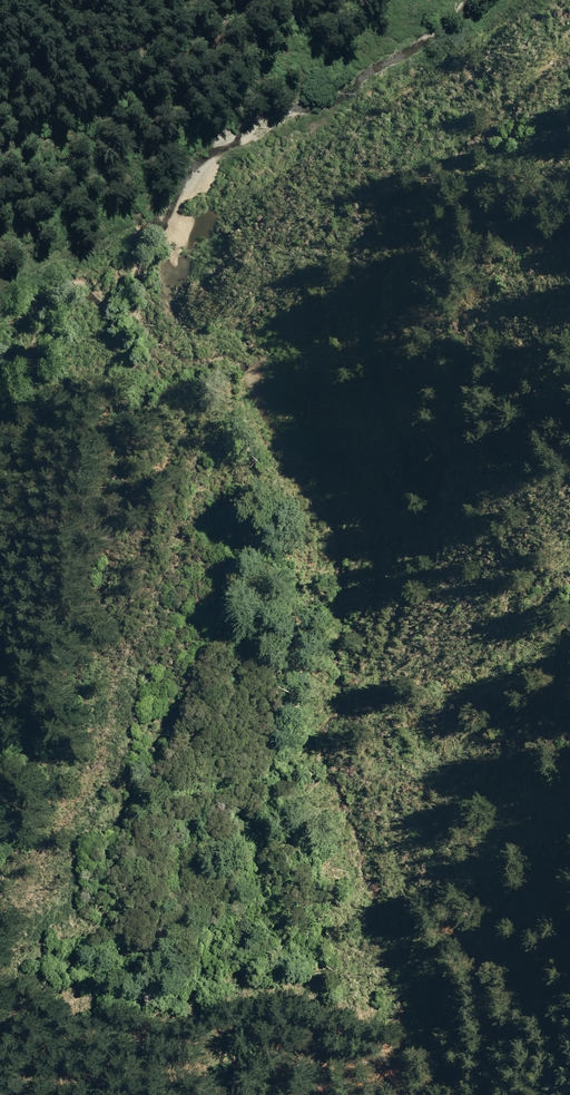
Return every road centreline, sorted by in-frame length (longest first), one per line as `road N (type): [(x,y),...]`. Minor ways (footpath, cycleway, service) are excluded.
road 1 (track): [(414,1094),(398,878),(377,779),(364,522),(269,376),(170,318),(184,226)]
road 2 (track): [(0,287),(70,251),(220,214),(527,0)]
road 3 (track): [(490,1094),(479,984),(434,909),(398,878)]

